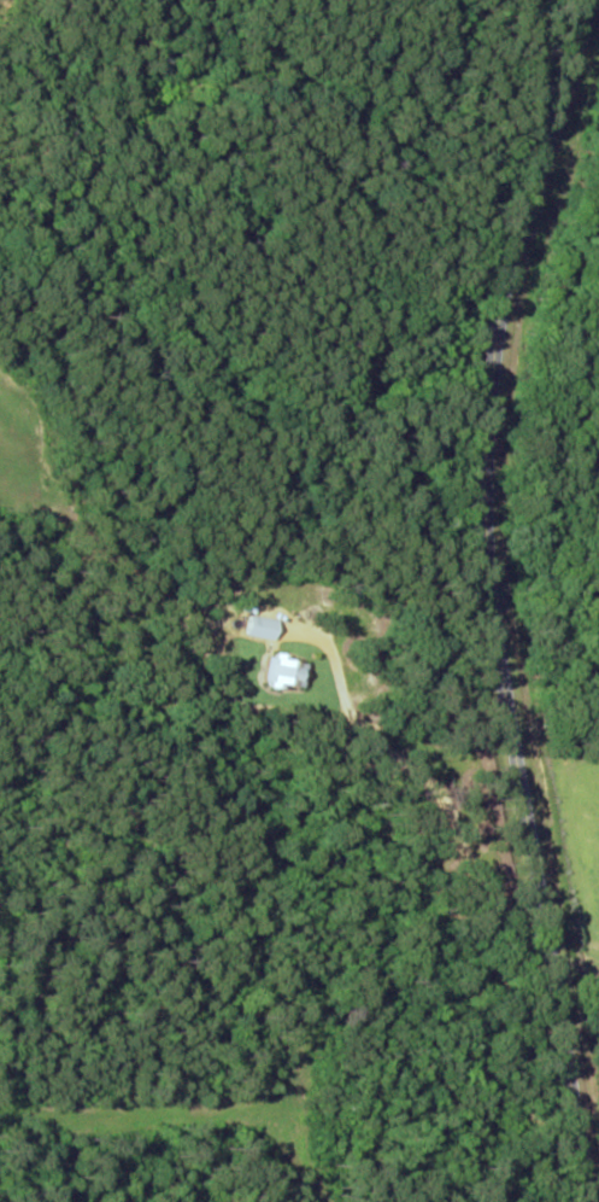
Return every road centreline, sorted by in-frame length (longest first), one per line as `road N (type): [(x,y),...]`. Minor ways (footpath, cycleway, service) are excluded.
road 1 (residential): [(594,1201),(498,615),(504,393),(598,82)]

